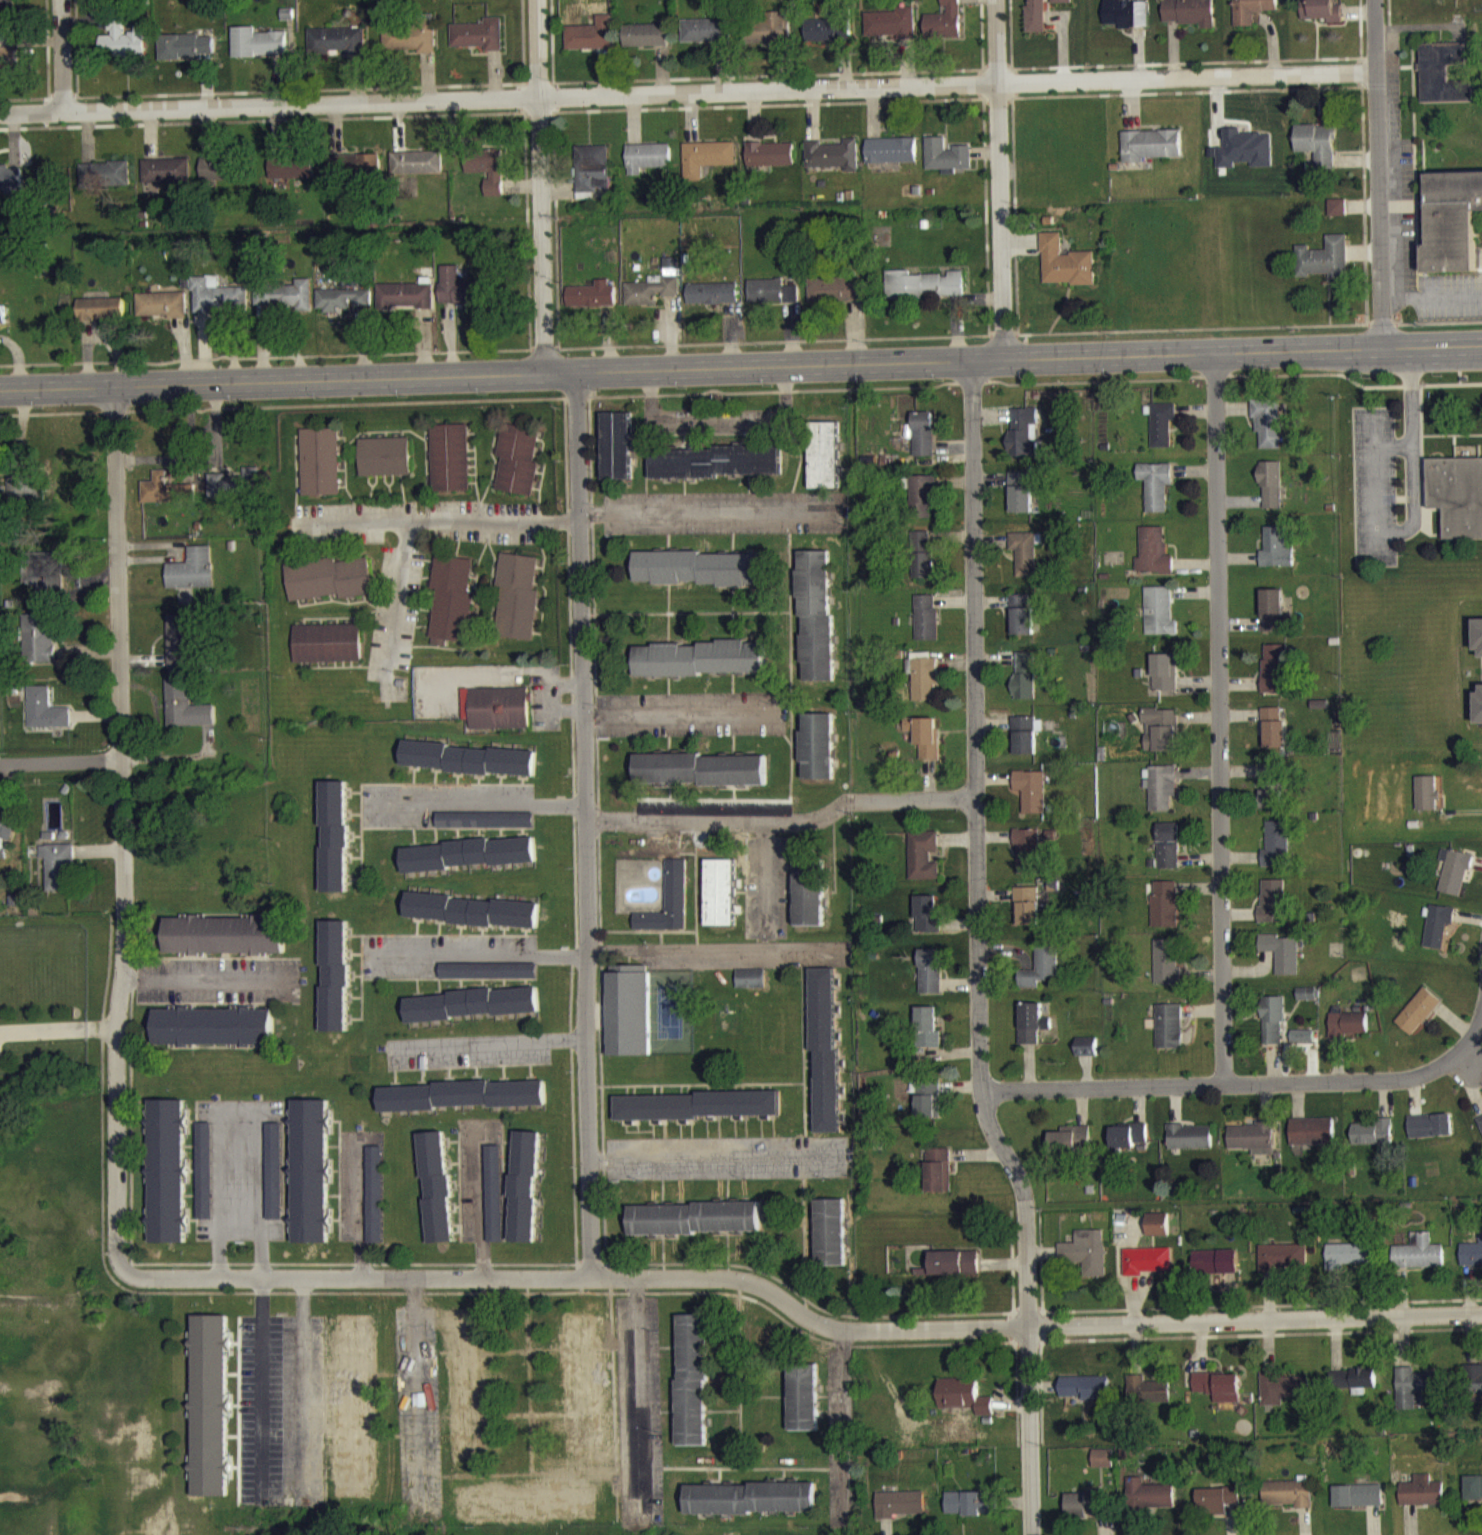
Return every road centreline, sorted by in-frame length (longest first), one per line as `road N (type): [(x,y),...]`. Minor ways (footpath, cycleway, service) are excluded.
road 1 (secondary): [(0,390),(1481,345)]
road 2 (residential): [(114,1261),(126,1269),(729,1277),(829,1327),(857,1330),(1481,1312)]
road 3 (residential): [(0,112),(1376,71)]
road 4 (residential): [(971,360),(979,1075),(990,1128),(1025,1198),(1031,1534)]
road 5 (residential): [(575,372),(592,1277)]
road 6 (residential): [(113,387),(126,929),(114,1261)]
road 7 (residential): [(1214,349),(1223,1083)]
road 8 (residential): [(981,1093),(1403,1077),(1448,1059),(1481,1011)]
road 9 (residential): [(996,0),(1004,360)]
road 10 (residential): [(1374,0),(1383,347)]
road 11 (residential): [(539,97),(544,373)]
road 12 (residential): [(0,763),(122,759)]

